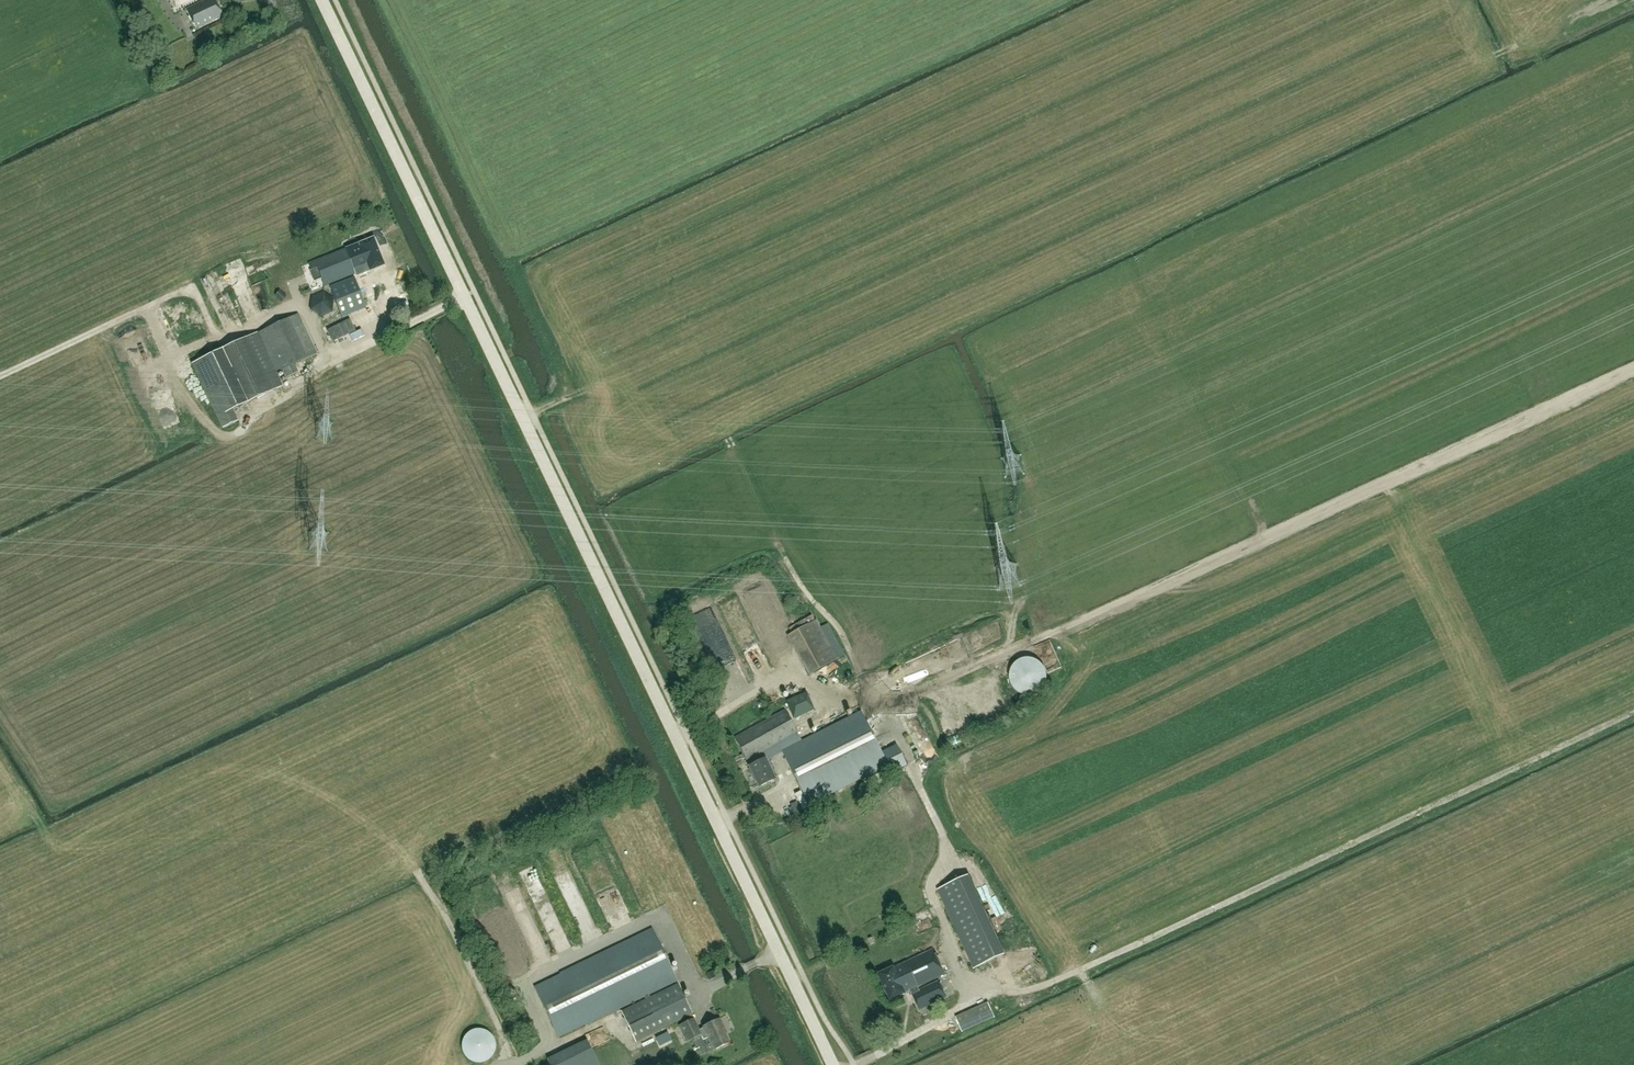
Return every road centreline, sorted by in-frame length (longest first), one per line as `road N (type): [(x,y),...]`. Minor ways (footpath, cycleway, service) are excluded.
road 1 (tertiary): [(833,1064),(321,0)]
road 2 (track): [(0,680),(30,684),(284,560)]

